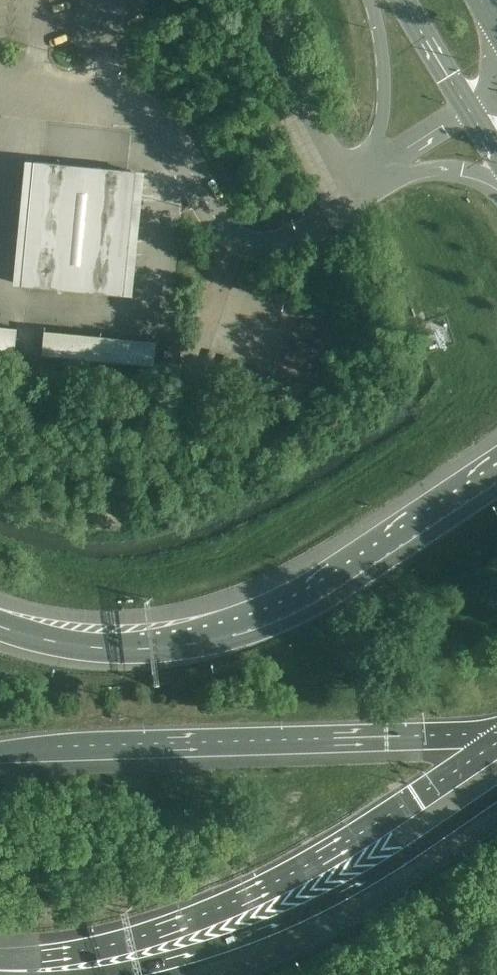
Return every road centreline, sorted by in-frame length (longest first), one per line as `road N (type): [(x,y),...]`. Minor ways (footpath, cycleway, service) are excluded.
road 1 (motorway): [(0,963),(98,949),(238,899),(307,866),(496,743)]
road 2 (motorway): [(496,483),(322,598),(236,635),(99,649),(0,628)]
road 3 (motorway): [(0,754),(496,732)]
road 4 (motorway): [(94,974),(225,946),(324,905),(496,794)]
road 5 (secondary): [(405,0),(496,153)]

